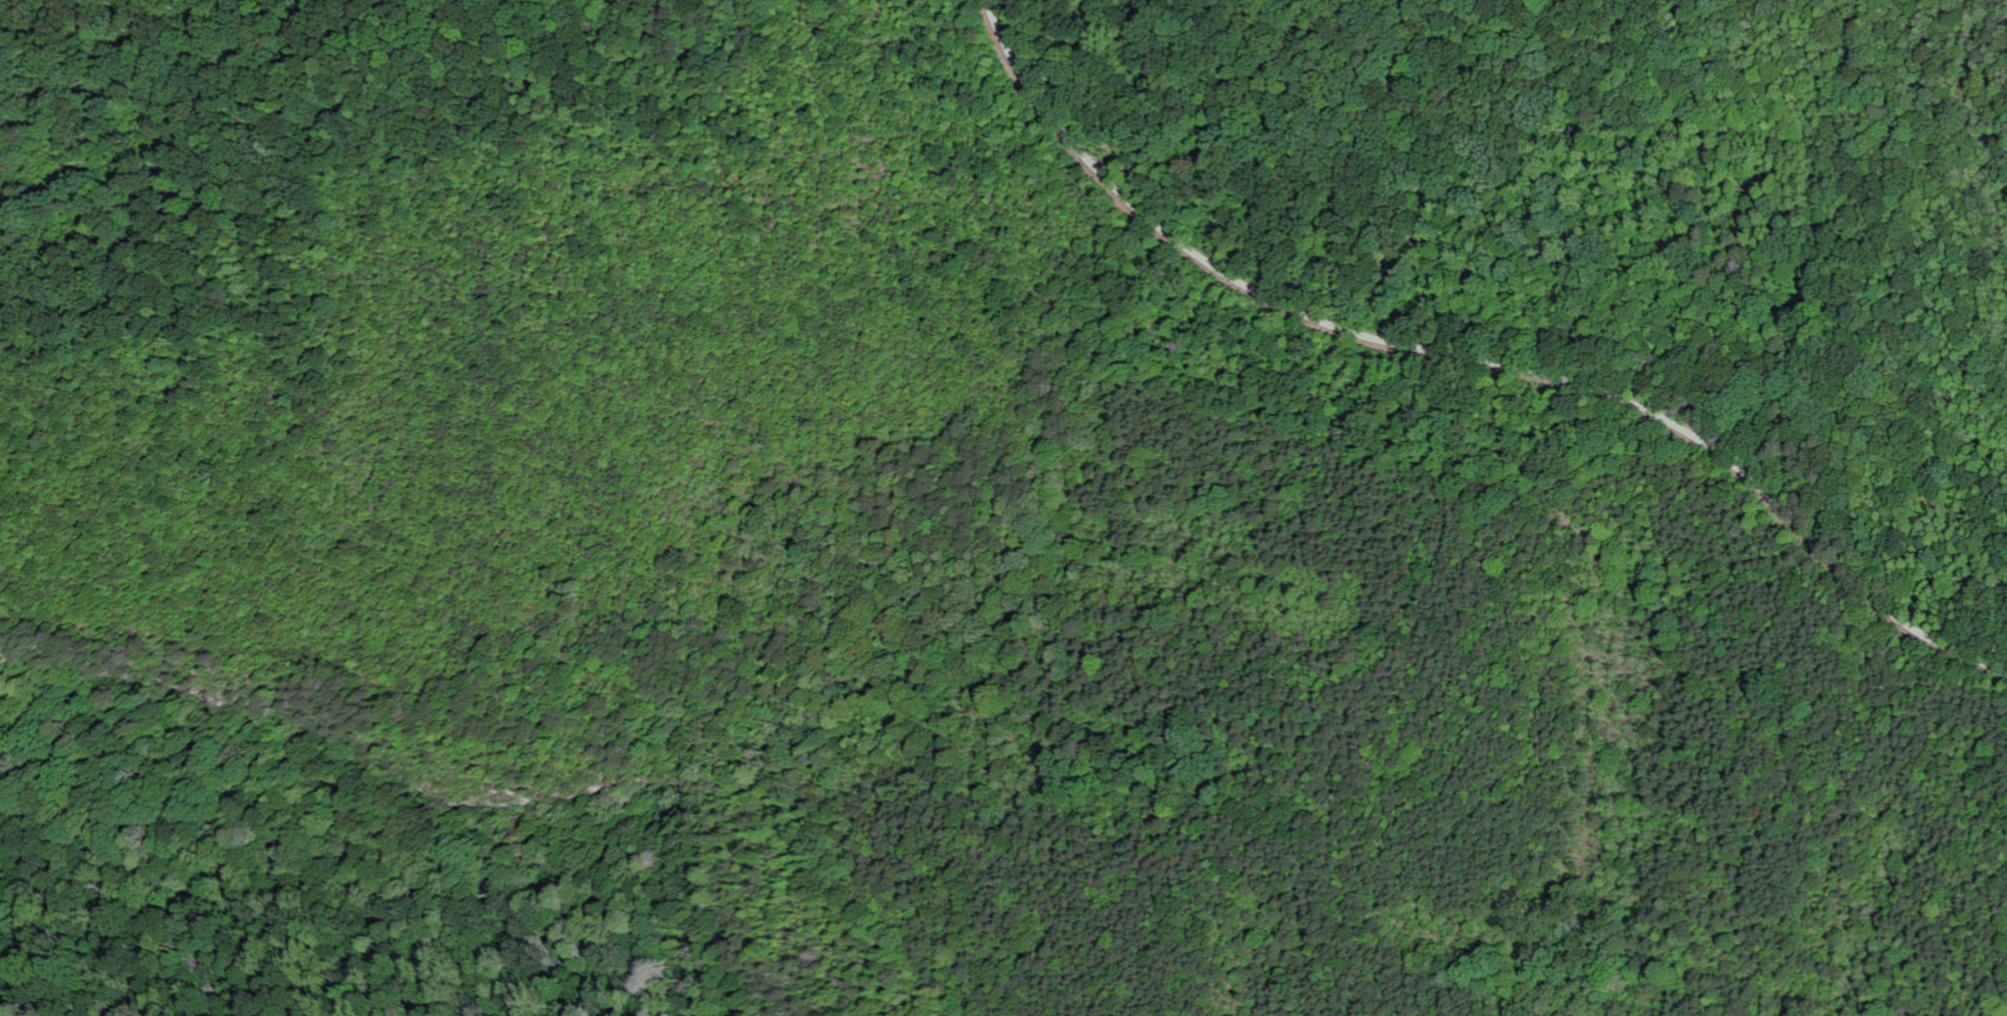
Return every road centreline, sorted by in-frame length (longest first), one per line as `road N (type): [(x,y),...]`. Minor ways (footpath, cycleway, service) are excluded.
road 1 (residential): [(2006,672),(1939,643),(1872,598),(1692,437),(1618,400),(1537,375),(1348,334),(1263,299),(1178,250),(1088,168),(1019,81),(979,0)]

